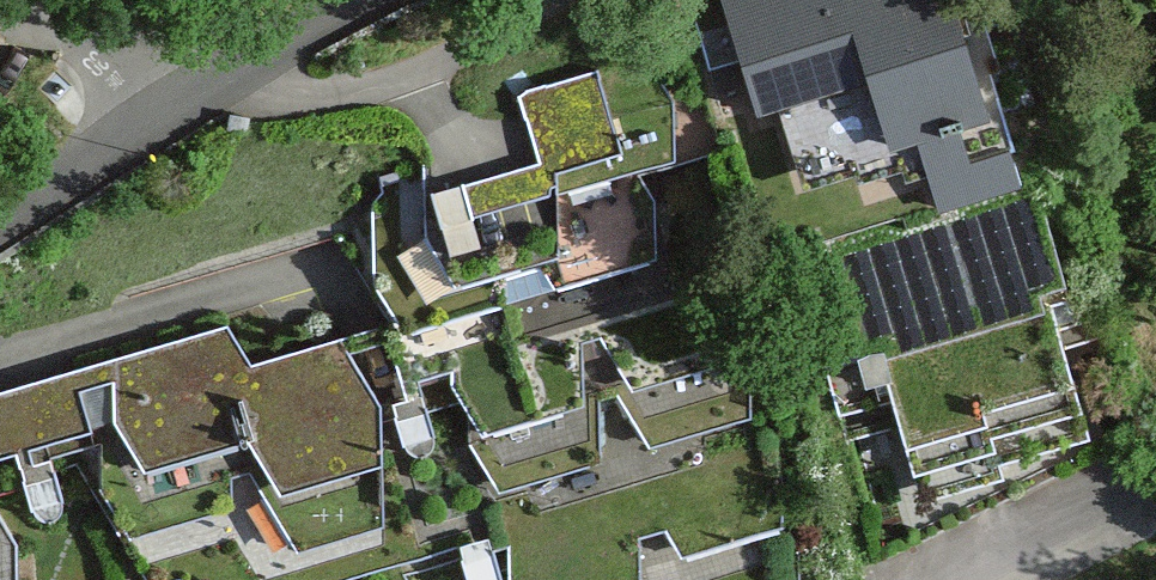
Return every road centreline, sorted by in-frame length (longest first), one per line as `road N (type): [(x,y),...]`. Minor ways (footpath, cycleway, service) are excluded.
road 1 (residential): [(114,140),(355,0)]
road 2 (residential): [(1007,579),(1150,495)]
road 3 (unclassified): [(114,140),(122,32),(103,0)]
road 4 (residential): [(0,212),(114,140)]

